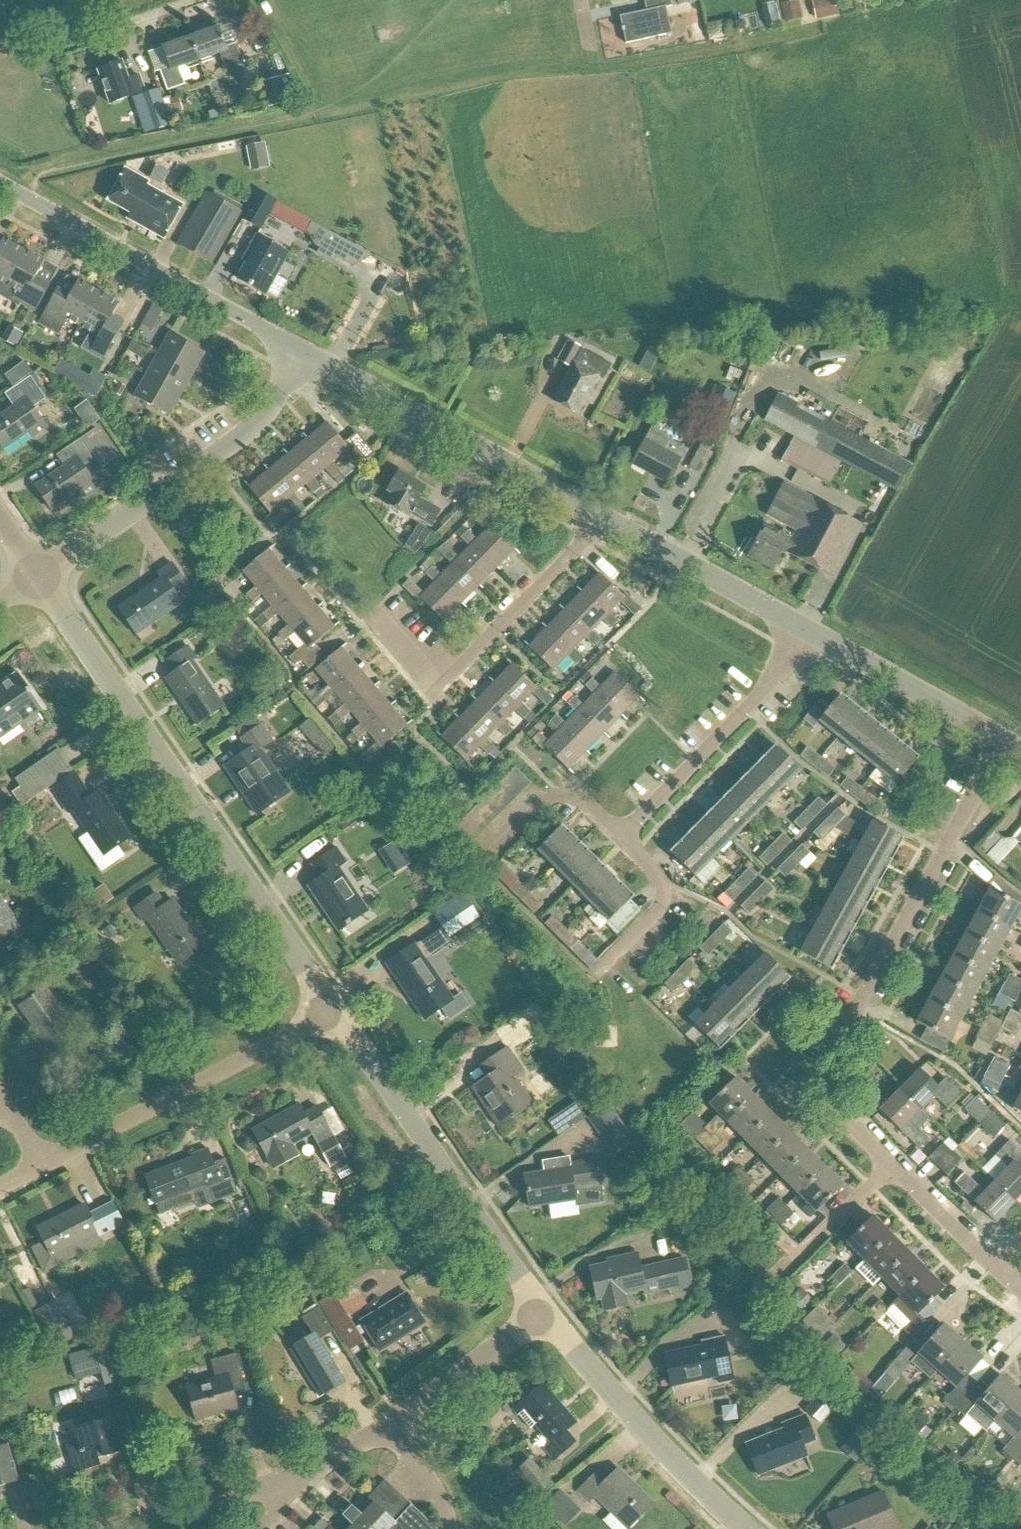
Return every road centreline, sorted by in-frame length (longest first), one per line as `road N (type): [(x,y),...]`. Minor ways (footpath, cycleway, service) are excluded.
road 1 (residential): [(1003,1271),(835,1109),(819,1079),(1005,741)]
road 2 (unclassified): [(336,1011),(36,575)]
road 3 (unclassified): [(541,1310),(336,1011)]
road 4 (unclassified): [(36,575),(243,435),(272,403),(301,351)]
road 5 (residential): [(0,182),(301,351)]
road 6 (unclassified): [(601,513),(301,351)]
road 7 (residential): [(372,615),(438,688),(601,513)]
road 8 (residential): [(45,1165),(336,1011)]
road 9 (unclassified): [(745,1528),(541,1310)]
road 10 (residential): [(622,834),(763,691),(808,628)]
road 11 (unclassified): [(808,628),(601,513)]
road 12 (unclassified): [(1005,741),(808,628)]
road 13 (residential): [(386,1430),(541,1310)]
road 14 (residential): [(601,968),(652,918),(665,885),(622,834)]
road 15 (residential): [(622,834),(572,795),(554,797),(488,860)]
road 16 (residential): [(120,1528),(273,1489)]
road 17 (residential): [(70,0),(92,36),(192,0)]
road 18 (residential): [(273,1489),(386,1430)]
road 19 (residential): [(451,1528),(440,1493),(386,1430)]

